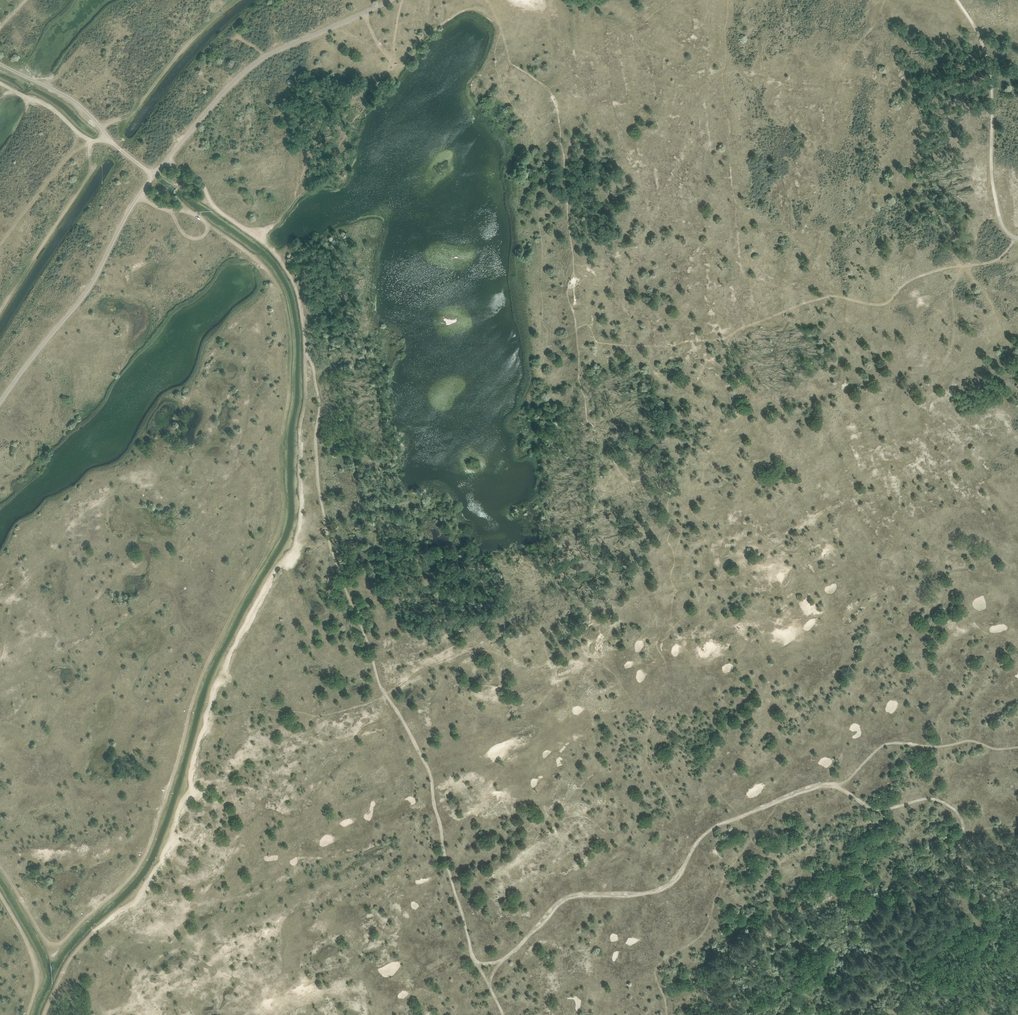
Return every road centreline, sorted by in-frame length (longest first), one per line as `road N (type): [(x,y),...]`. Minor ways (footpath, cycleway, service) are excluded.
road 1 (track): [(476,961),(430,771),(380,685),(329,533),(317,386),(296,290),(273,253),(217,207),(201,172),(168,157)]
road 2 (track): [(476,961),(505,958),(566,897),(660,890),(711,829),(817,785),(836,785),(876,810),(922,799),(951,806),(964,825),(958,852),(985,897),(1017,890)]
road 3 (track): [(0,397),(95,278),(168,157)]
road 4 (track): [(390,0),(246,71),(168,157)]
road 5 (track): [(958,0),(989,65),(993,187),(1002,225),(1017,238)]

